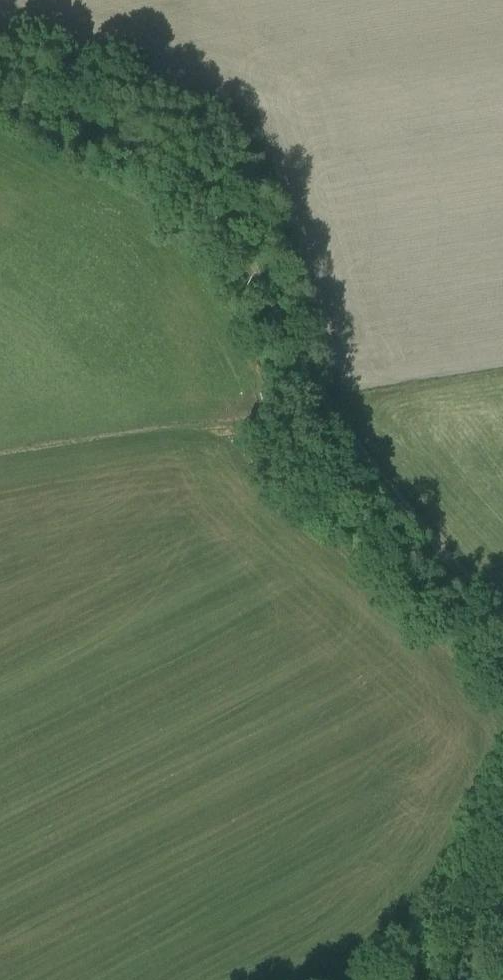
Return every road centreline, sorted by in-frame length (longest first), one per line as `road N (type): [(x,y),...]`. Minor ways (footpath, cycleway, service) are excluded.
road 1 (track): [(0,78),(172,170),(202,203),(386,485),(502,622)]

